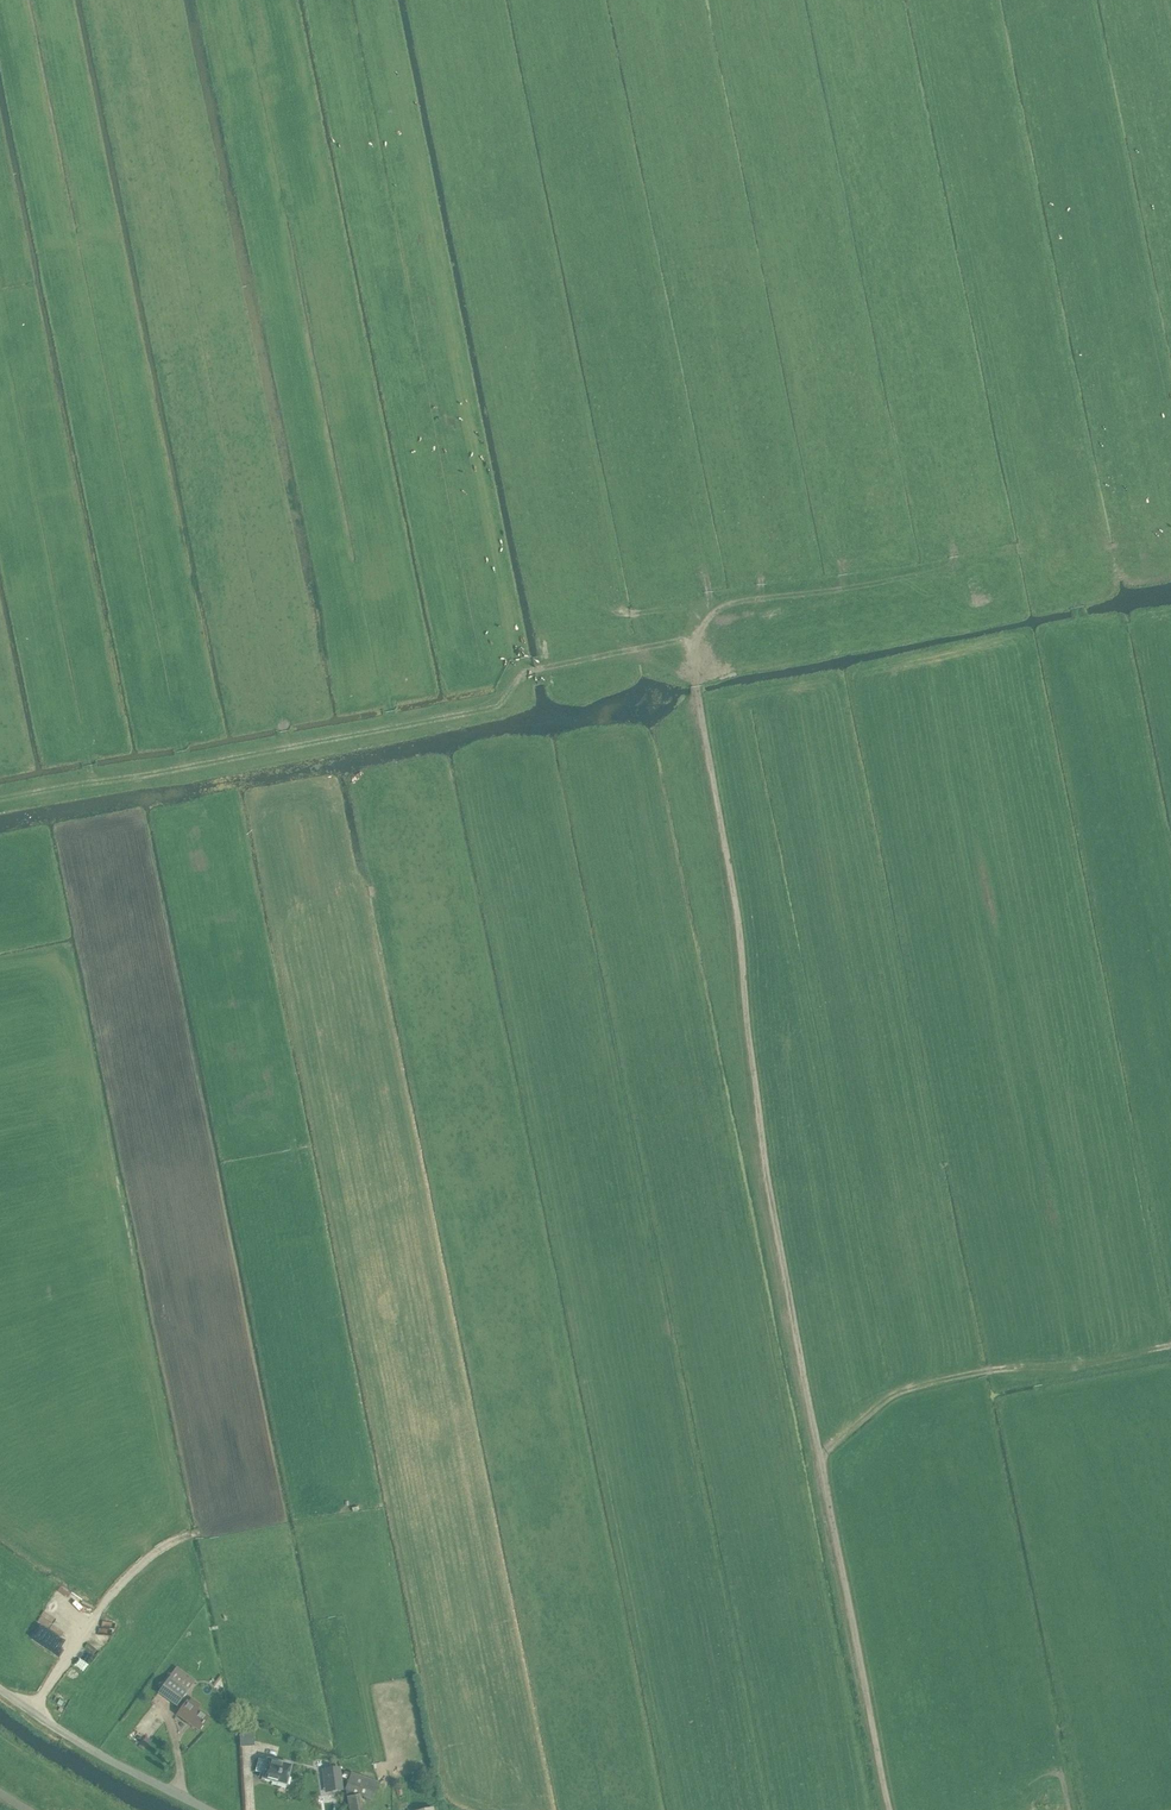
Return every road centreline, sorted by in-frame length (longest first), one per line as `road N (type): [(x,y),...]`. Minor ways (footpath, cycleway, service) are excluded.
road 1 (track): [(889,1809),(821,1469),(829,1447),(866,1413),(919,1387),(1170,1343)]
road 2 (unclassified): [(216,1809),(101,1753),(0,1686)]
road 3 (track): [(33,1709),(99,1606),(146,1556),(184,1537)]

